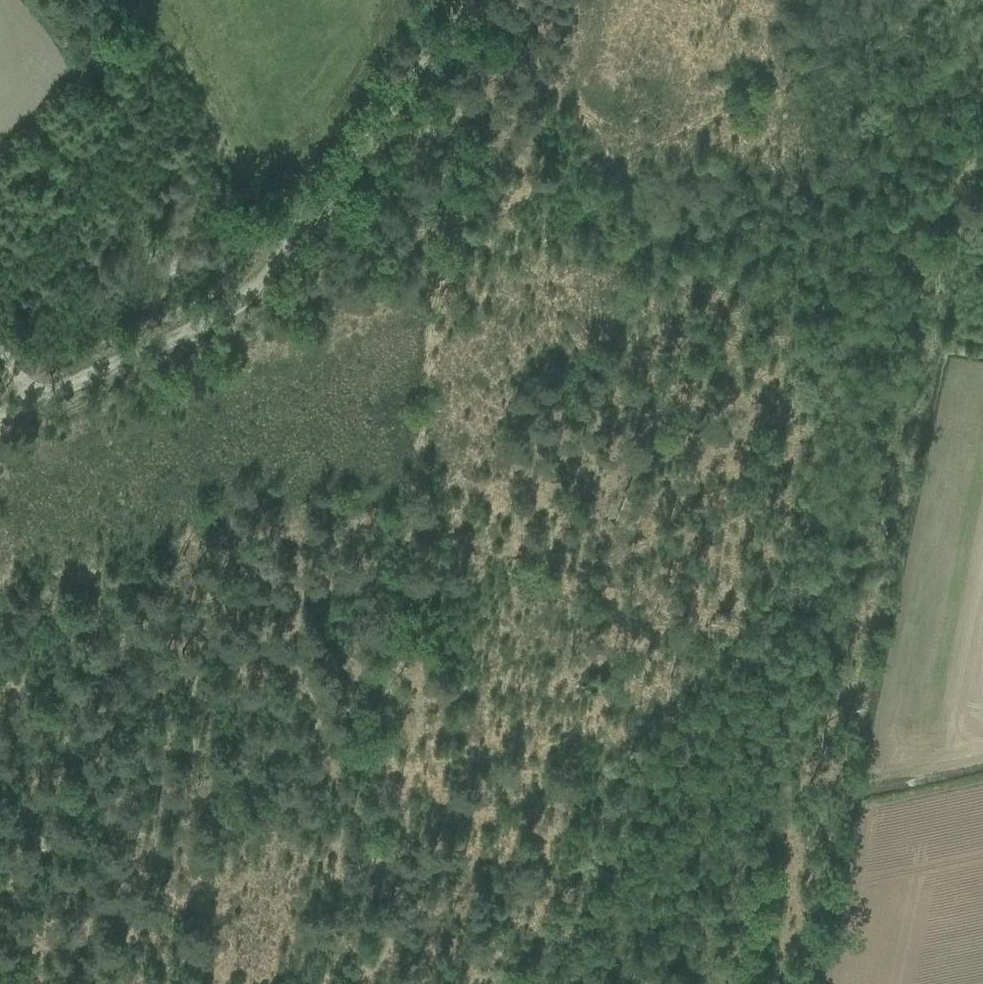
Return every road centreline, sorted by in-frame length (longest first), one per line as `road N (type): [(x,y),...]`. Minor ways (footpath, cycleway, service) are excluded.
road 1 (track): [(0,411),(253,293),(463,11)]

